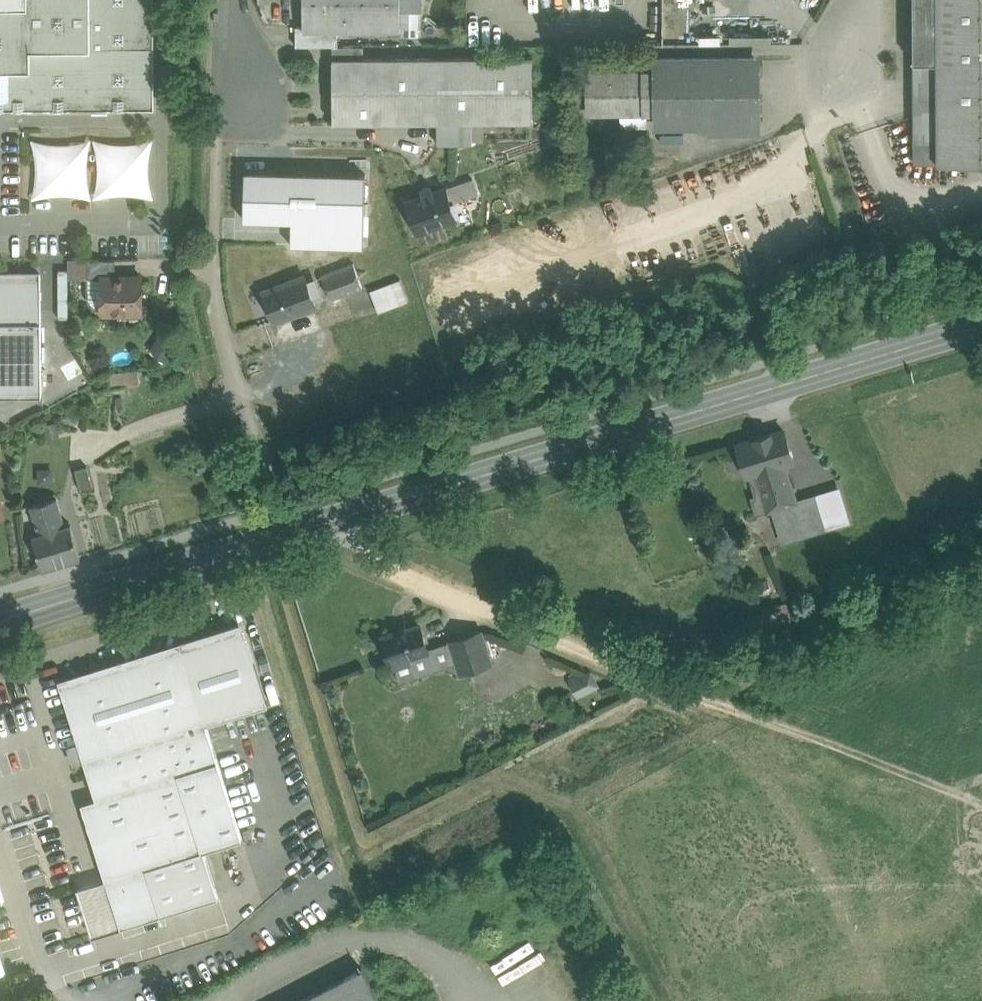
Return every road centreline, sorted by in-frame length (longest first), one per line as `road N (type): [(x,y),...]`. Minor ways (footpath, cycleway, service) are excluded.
road 1 (primary): [(0,623),(981,325)]

